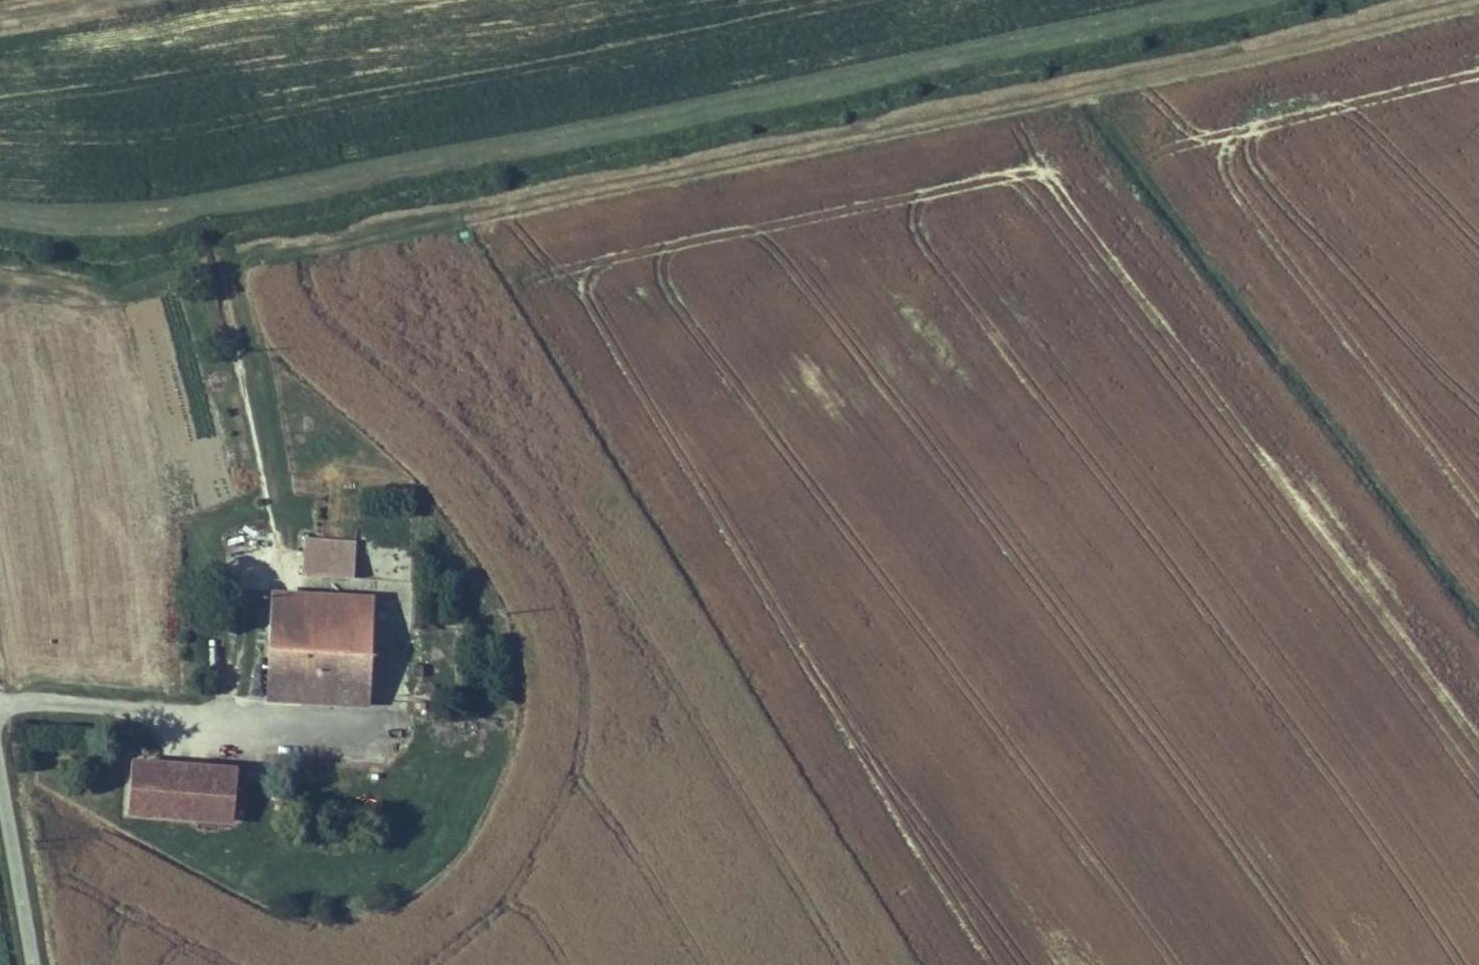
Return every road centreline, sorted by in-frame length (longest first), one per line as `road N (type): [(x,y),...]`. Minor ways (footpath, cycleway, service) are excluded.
road 1 (unclassified): [(33,964),(0,771)]

